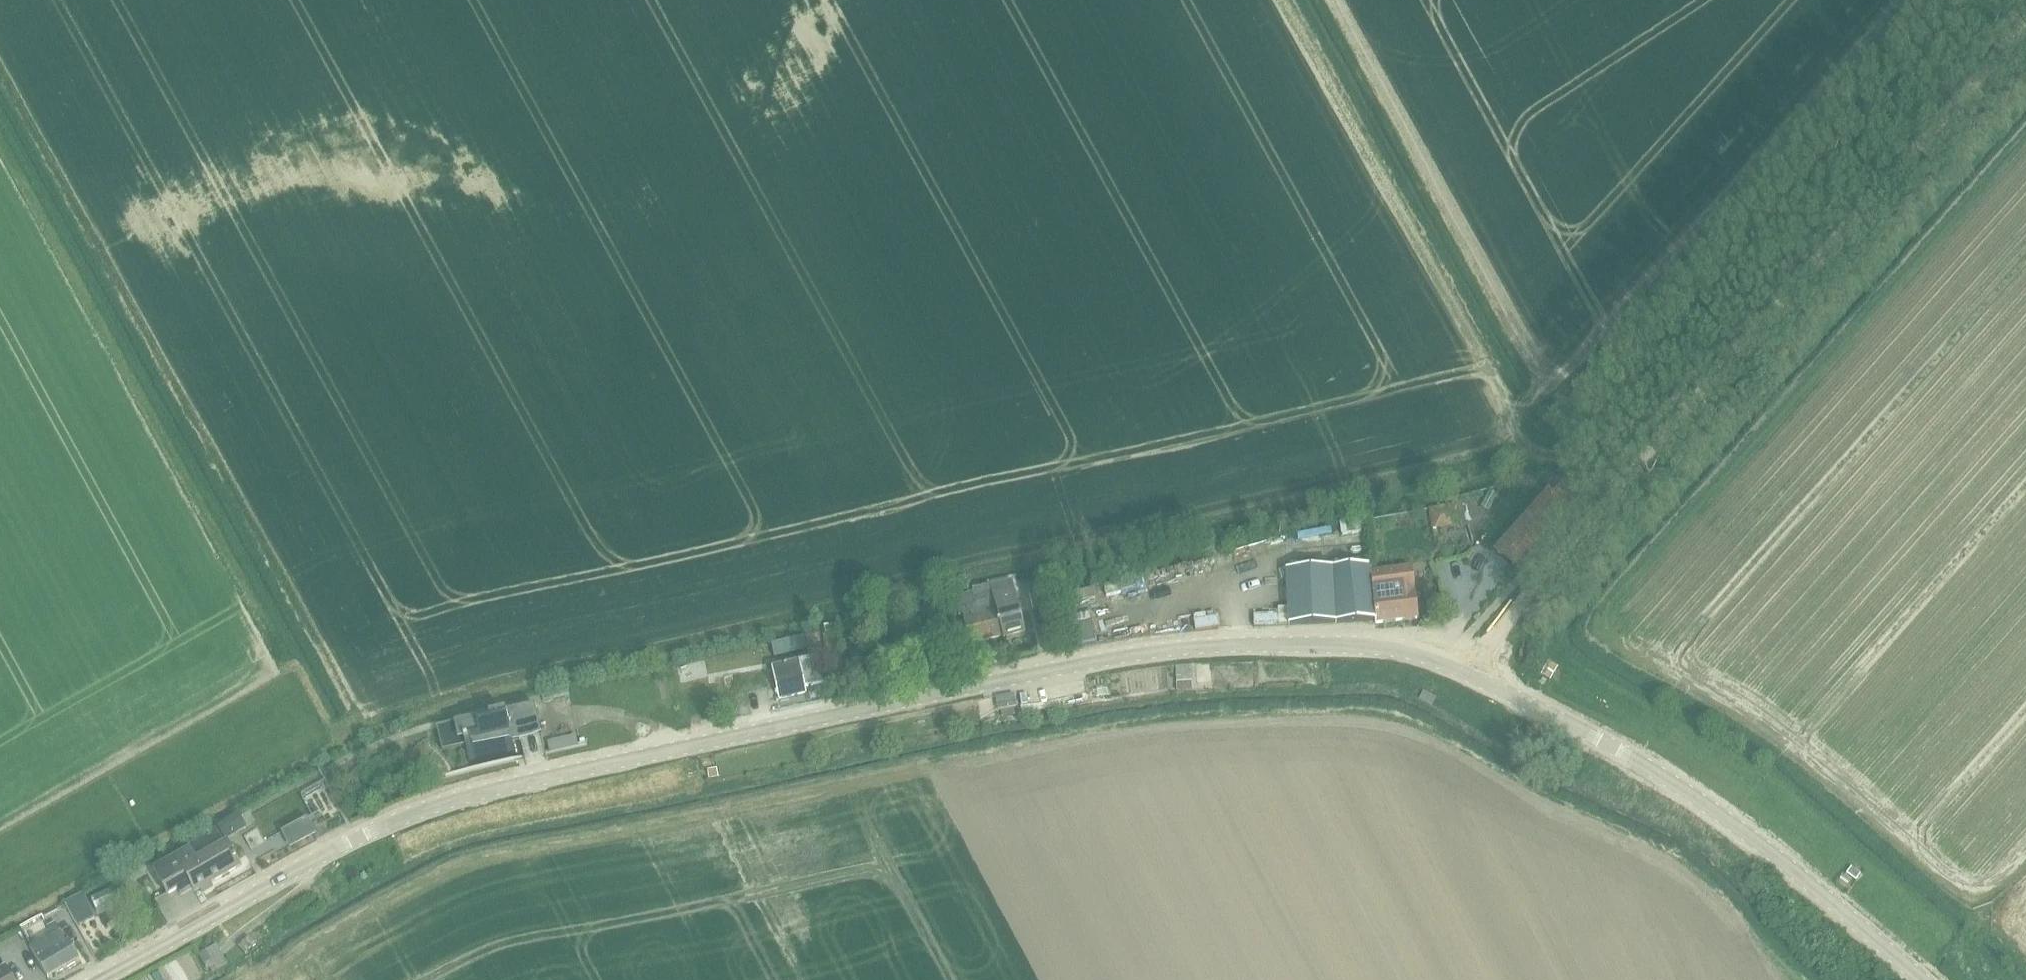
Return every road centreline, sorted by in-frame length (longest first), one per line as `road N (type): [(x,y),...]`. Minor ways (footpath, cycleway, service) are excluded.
road 1 (unclassified): [(97,979),(363,833),(516,782),(1067,666),(1199,646),(1297,642),(1428,657),(1623,755),(1750,836),(1922,979)]
road 2 (track): [(2025,21),(1595,509),(1508,614),(1473,677)]

